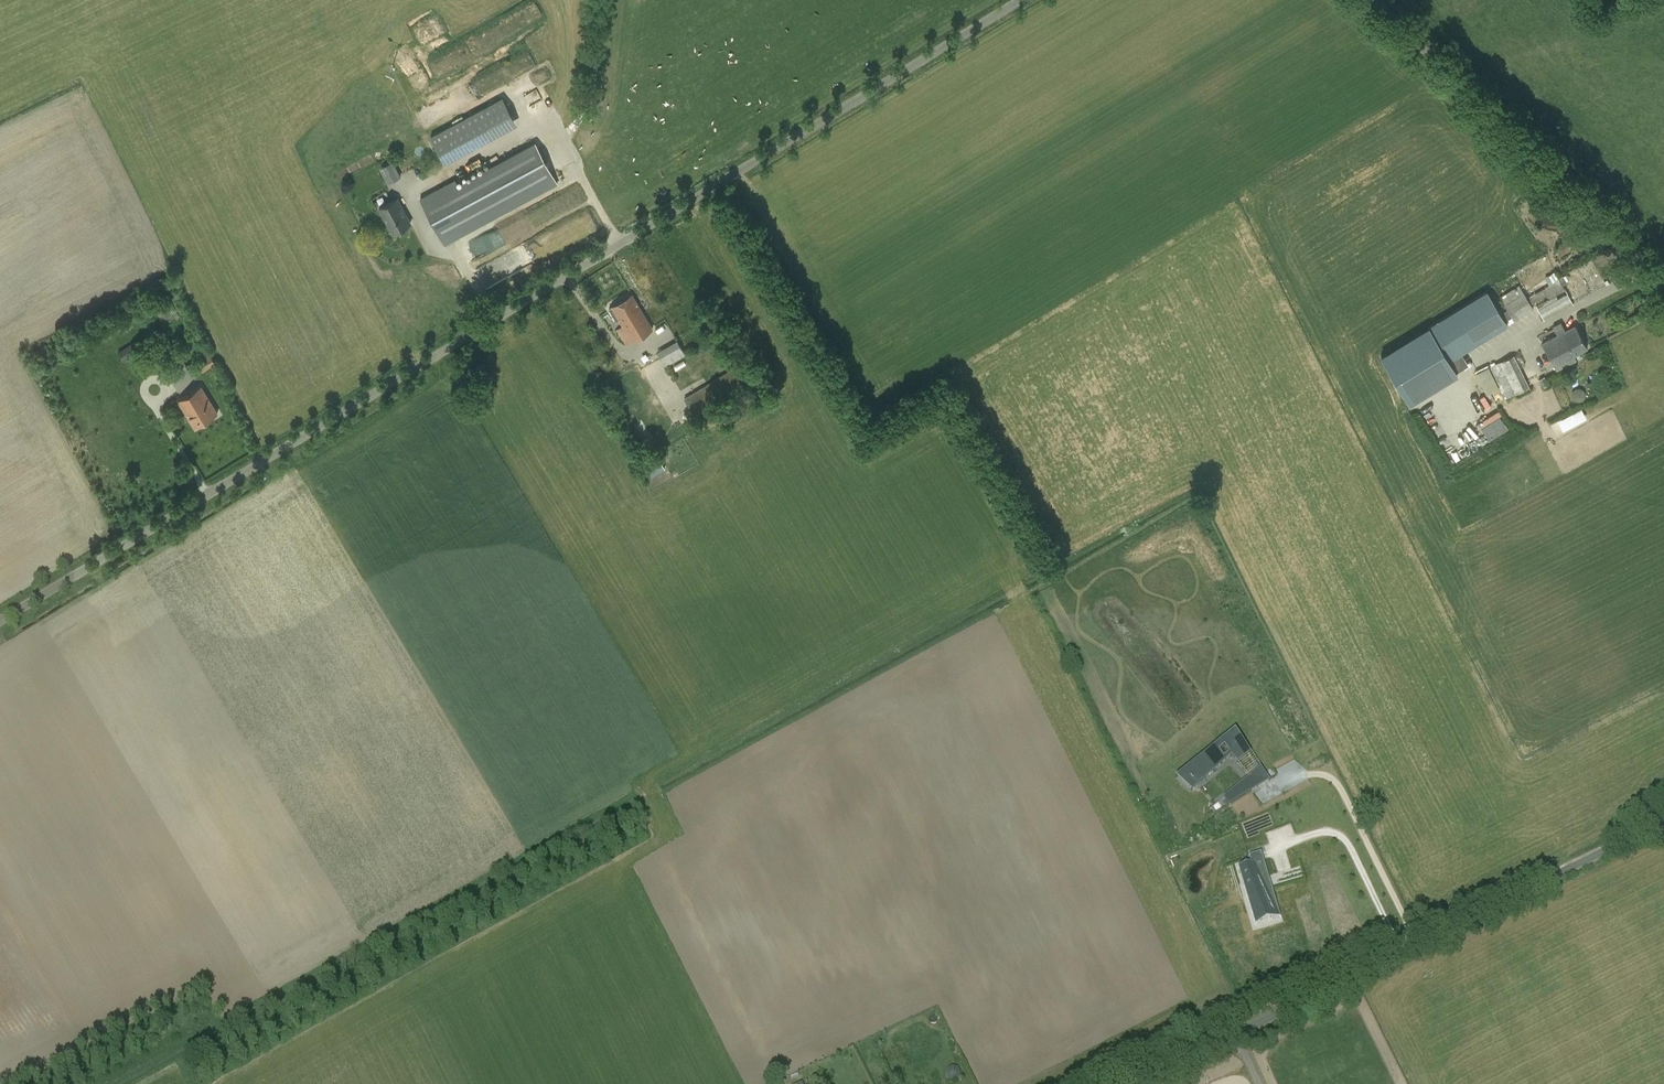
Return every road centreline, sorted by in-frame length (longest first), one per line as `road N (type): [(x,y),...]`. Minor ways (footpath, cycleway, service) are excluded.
road 1 (unclassified): [(0,621),(1023,0)]
road 2 (unclassified): [(1132,1083),(1663,820)]
road 3 (unclassified): [(1663,284),(1375,0)]

